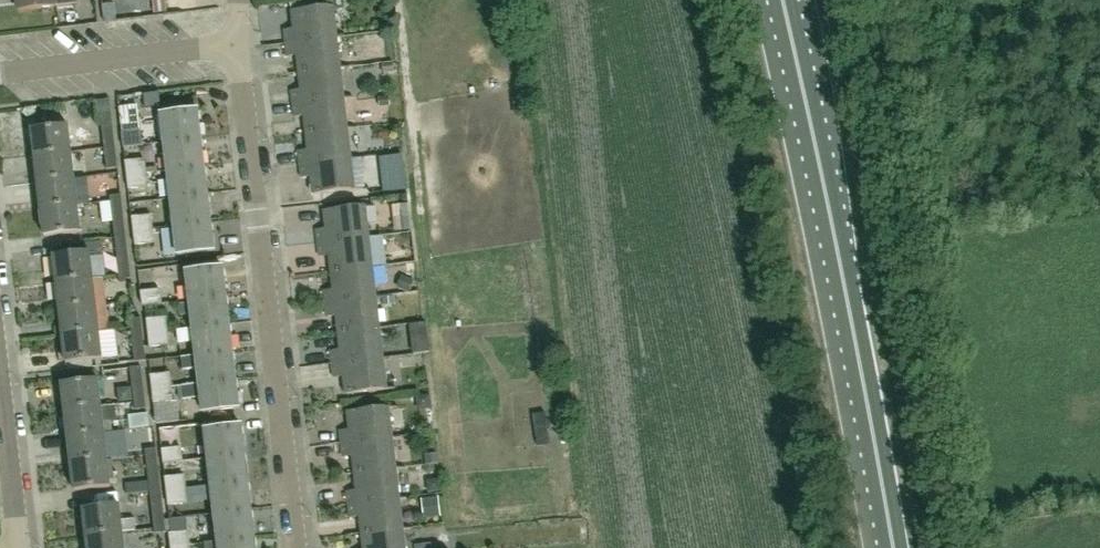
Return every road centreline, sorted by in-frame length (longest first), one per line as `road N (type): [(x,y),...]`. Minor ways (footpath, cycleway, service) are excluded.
road 1 (trunk): [(893,547),(782,0)]
road 2 (residential): [(295,547),(235,39)]
road 3 (residential): [(0,73),(235,39)]
road 4 (residential): [(17,547),(0,405)]

